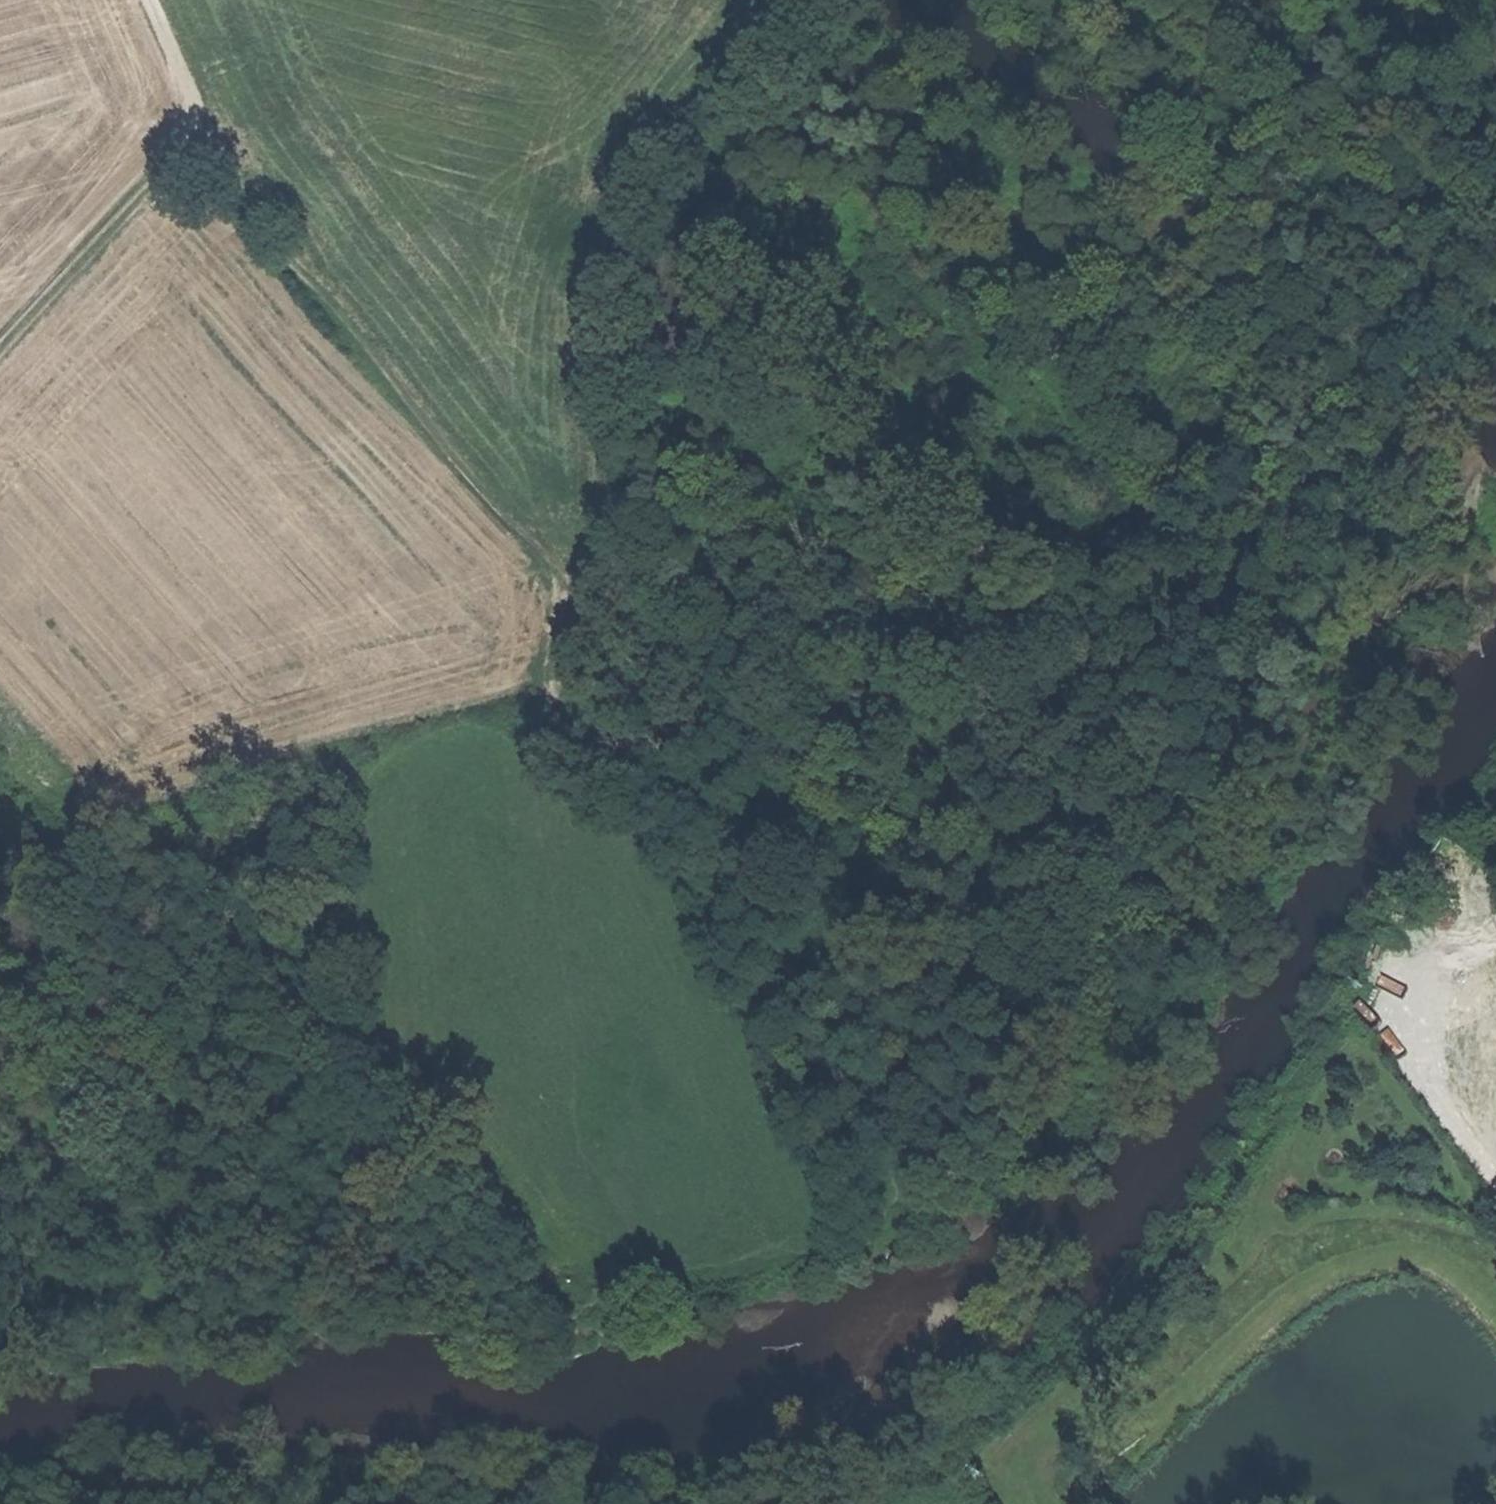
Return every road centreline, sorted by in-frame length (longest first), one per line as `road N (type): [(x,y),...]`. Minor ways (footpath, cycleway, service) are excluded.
road 1 (track): [(204,119),(262,223),(460,474),(566,580),(560,668)]
road 2 (track): [(204,119),(146,175),(0,362)]
road 3 (track): [(150,0),(204,119)]

